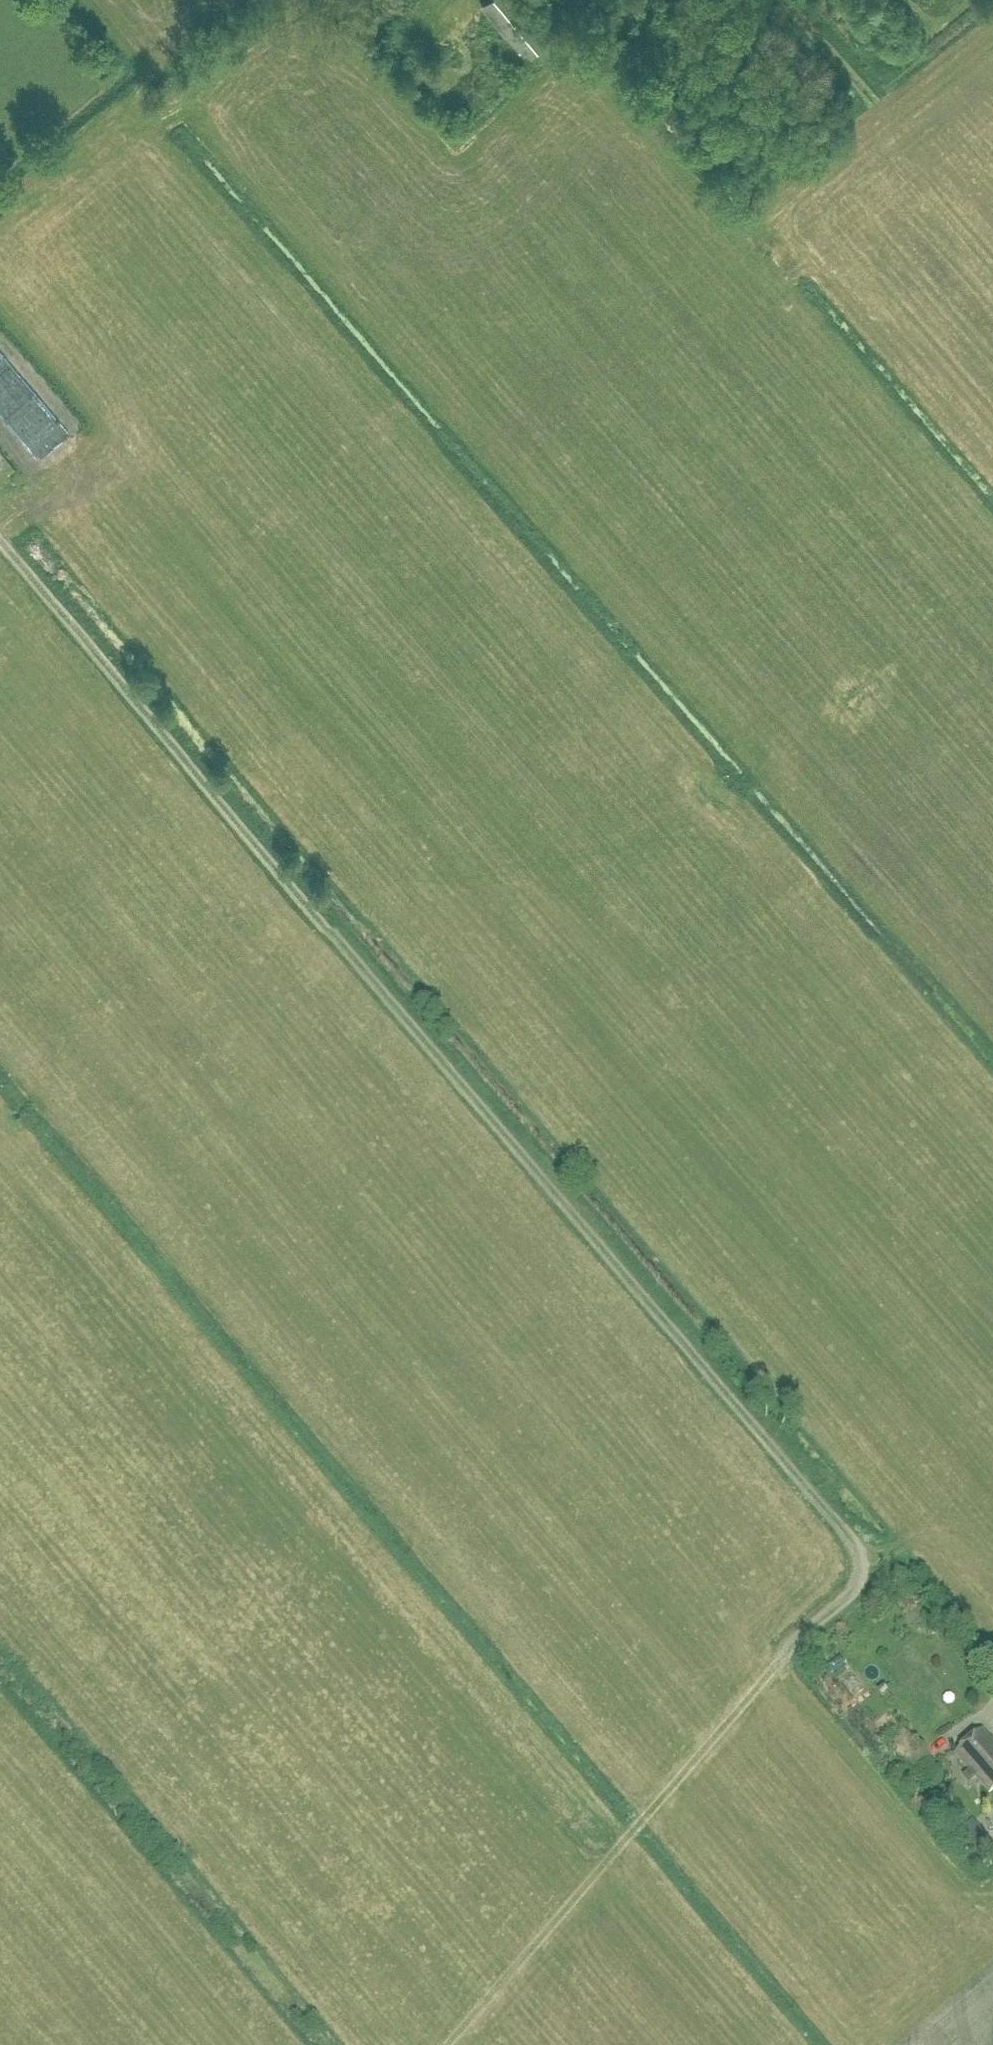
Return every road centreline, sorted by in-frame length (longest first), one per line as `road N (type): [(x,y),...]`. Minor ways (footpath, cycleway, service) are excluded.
road 1 (track): [(0,528),(862,1557),(855,1596),(790,1652),(447,2044)]

